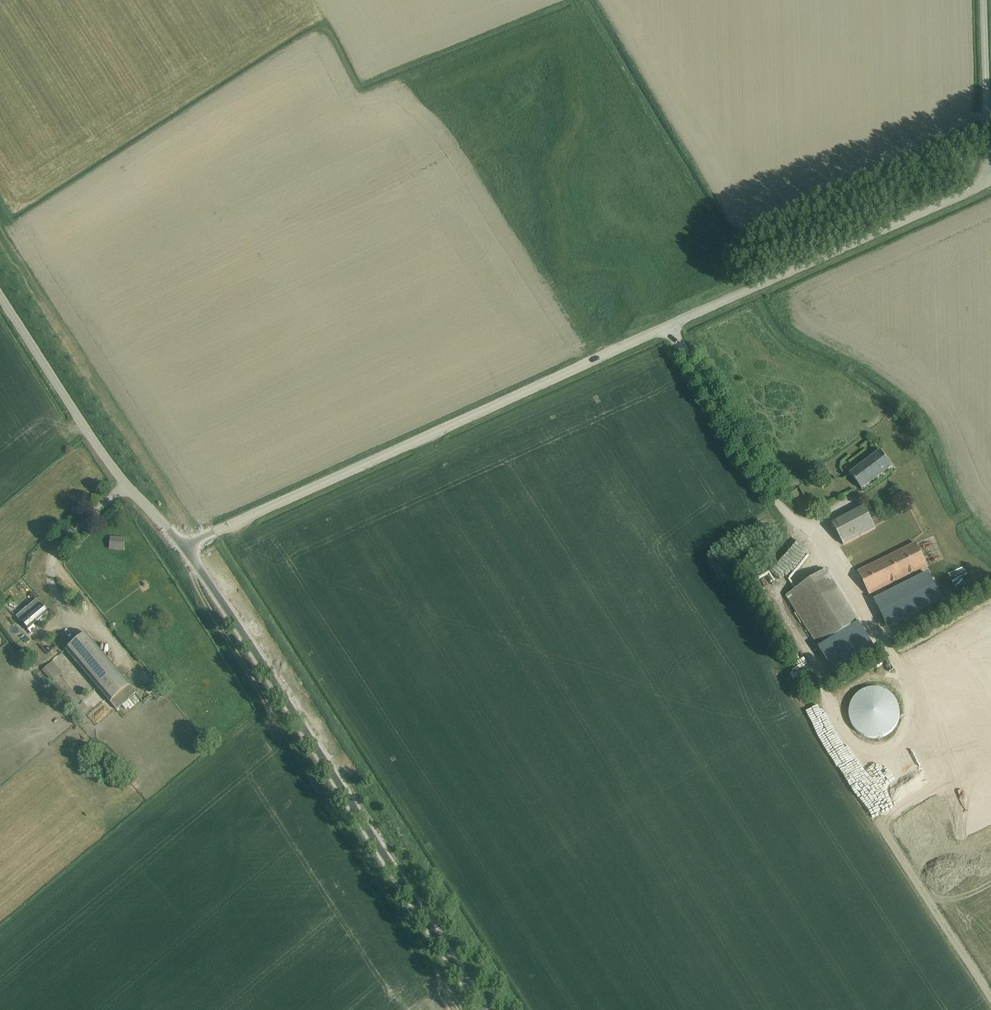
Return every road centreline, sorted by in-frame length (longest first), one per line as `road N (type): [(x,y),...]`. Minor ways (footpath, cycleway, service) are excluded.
road 1 (track): [(0,216),(191,517),(190,567),(208,606),(461,1009)]
road 2 (unclassified): [(191,550),(202,537),(990,182)]
road 3 (tertiary): [(485,1009),(191,550)]
road 4 (tertiary): [(0,295),(128,488)]
road 5 (unclassified): [(990,174),(986,0)]
road 6 (residential): [(128,488),(56,549),(50,573),(62,605)]

